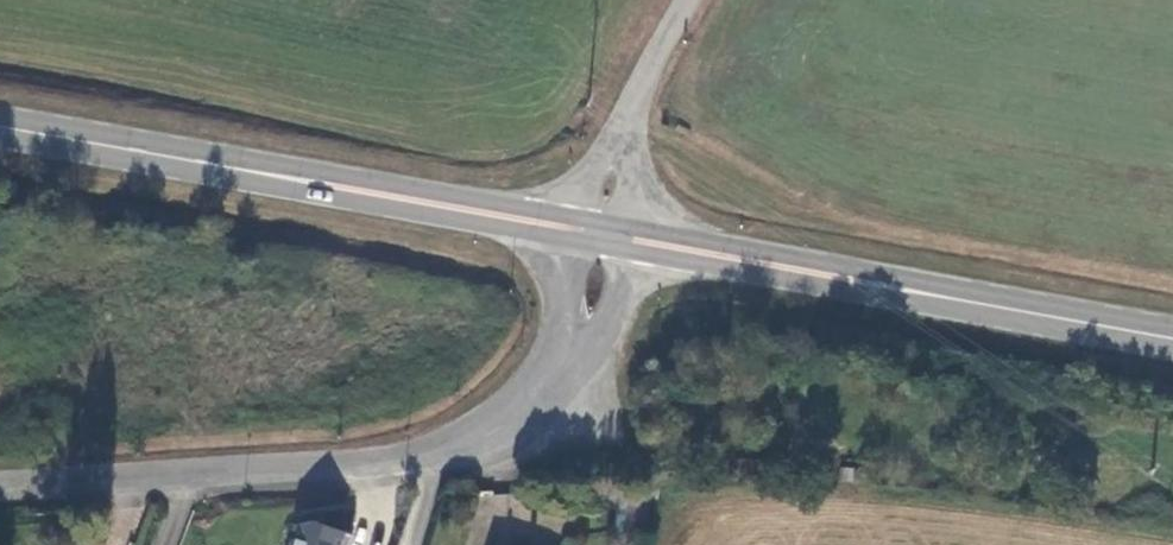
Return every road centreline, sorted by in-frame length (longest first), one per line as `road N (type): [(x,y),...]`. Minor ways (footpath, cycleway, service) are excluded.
road 1 (primary): [(1163,290),(1076,307),(229,164)]
road 2 (primary): [(640,253),(1079,338),(1143,367)]
road 3 (tertiary): [(0,487),(370,467),(427,455)]
road 4 (primary): [(229,164),(568,239)]
road 5 (primary): [(229,164),(0,125)]
road 6 (tertiary): [(427,455),(520,416),(552,385),(567,354)]
road 7 (tertiary): [(567,354),(640,253)]

